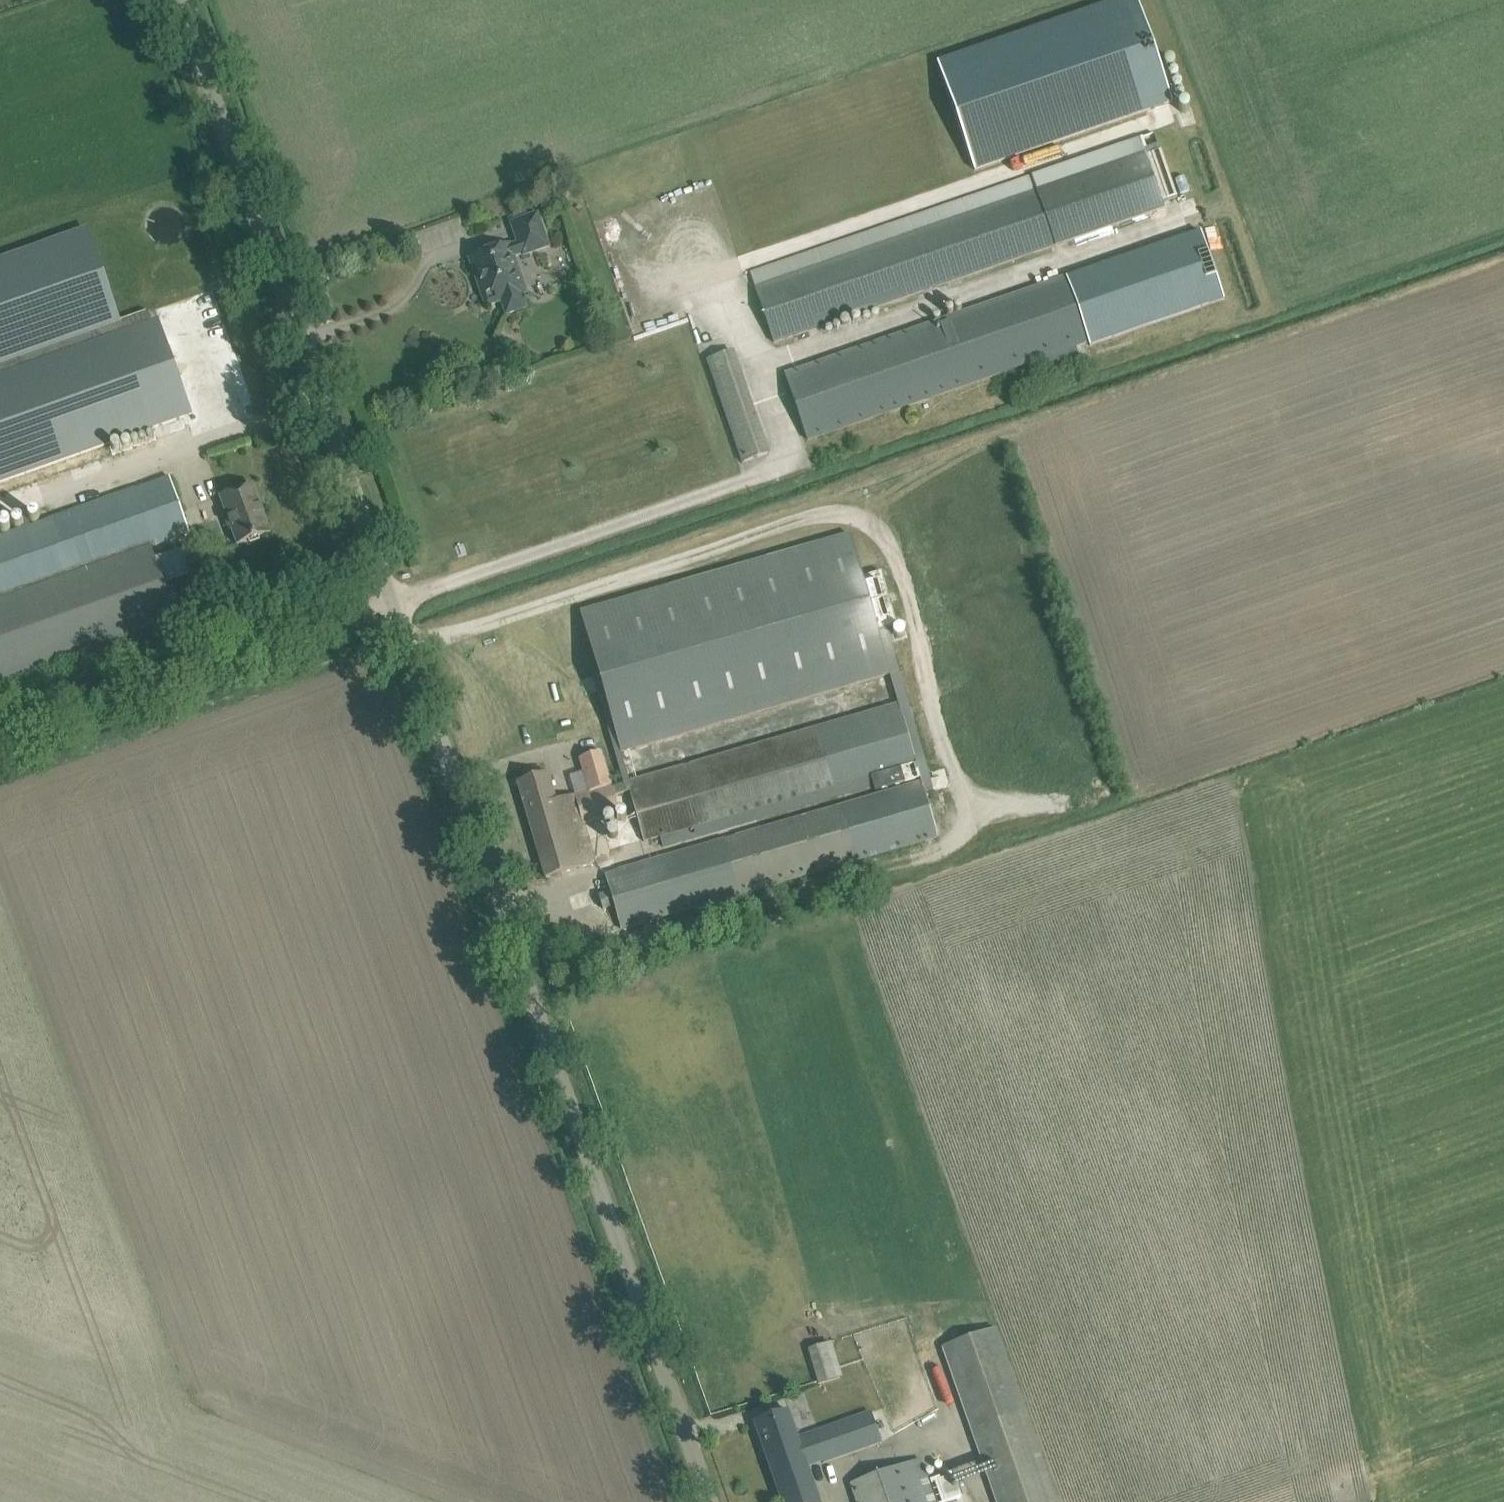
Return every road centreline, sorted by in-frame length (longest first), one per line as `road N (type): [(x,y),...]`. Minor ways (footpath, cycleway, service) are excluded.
road 1 (unclassified): [(710,1501),(179,0)]
road 2 (track): [(391,598),(0,732)]

